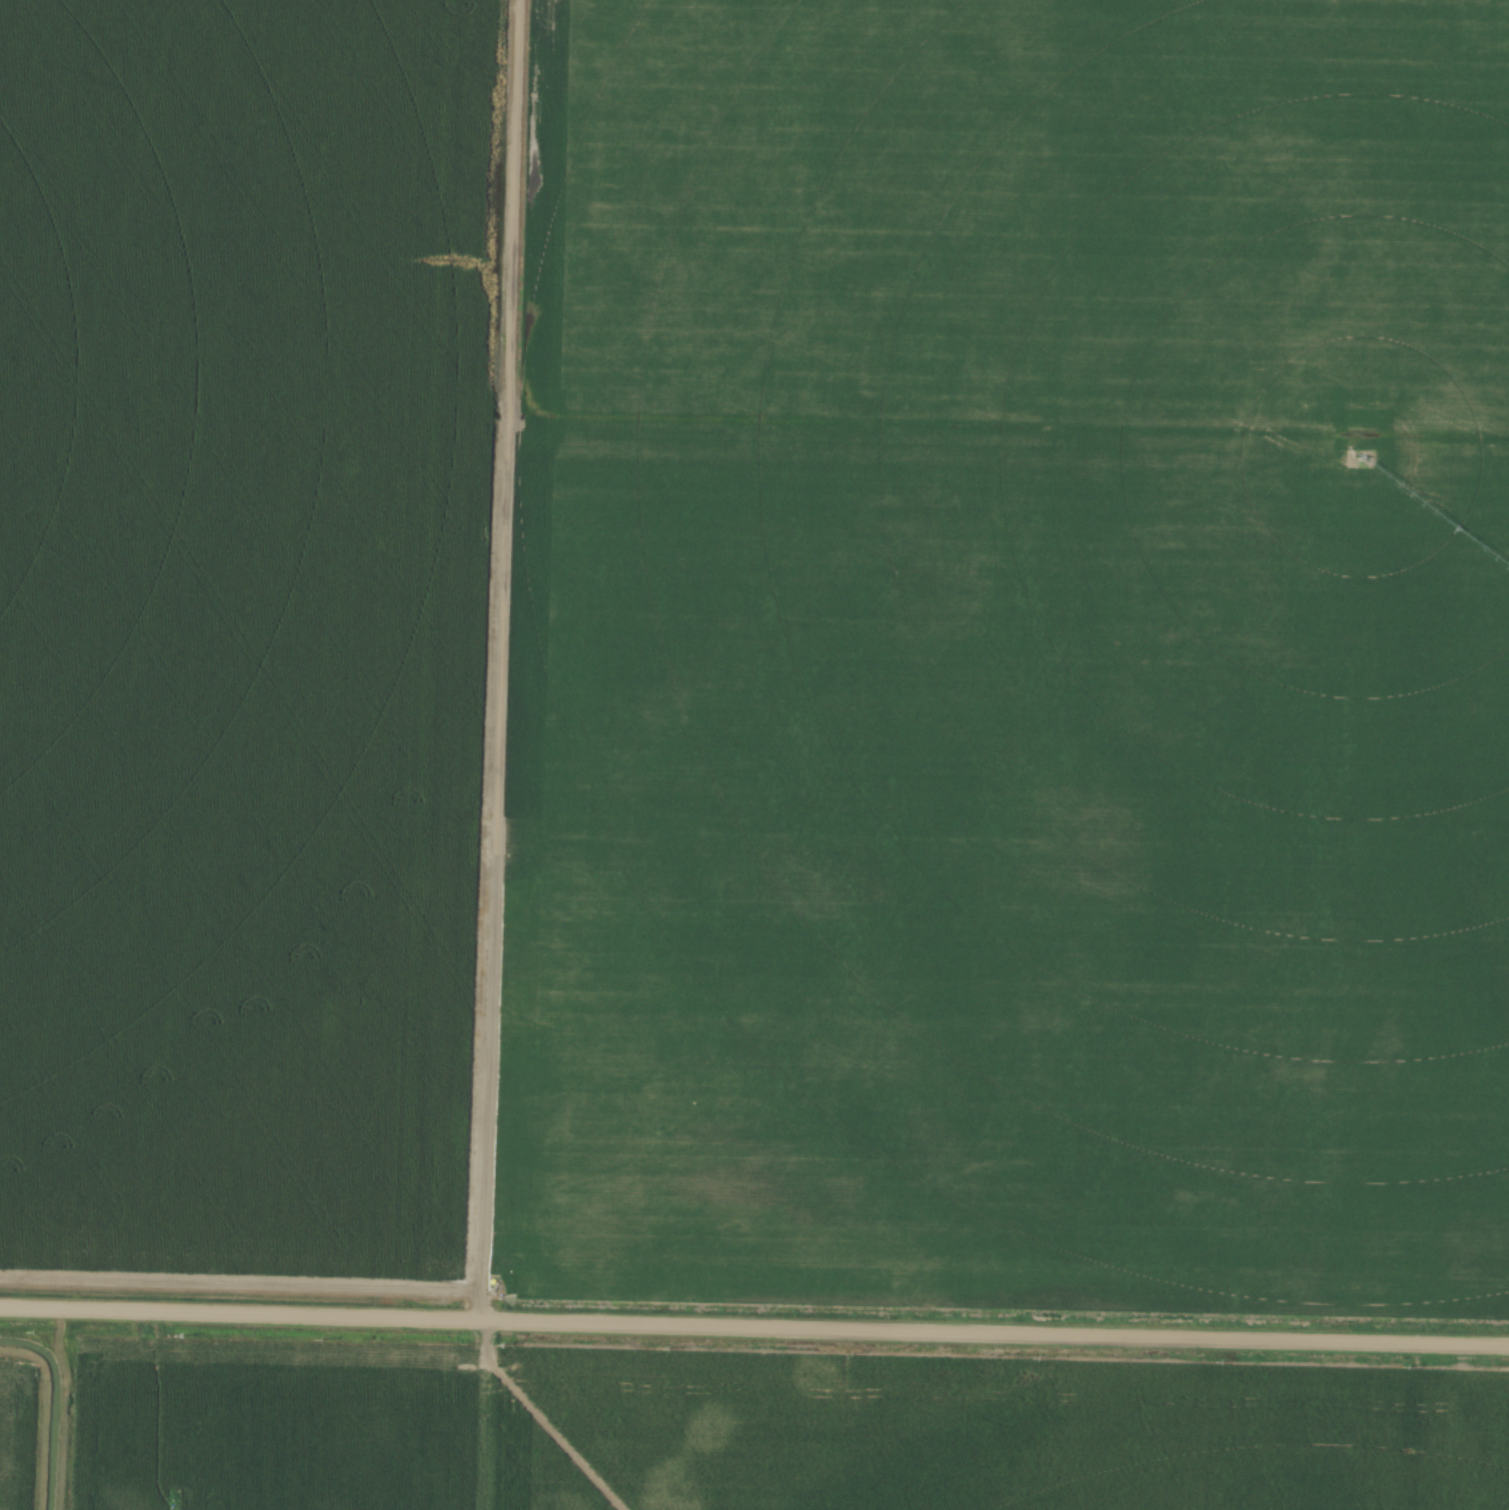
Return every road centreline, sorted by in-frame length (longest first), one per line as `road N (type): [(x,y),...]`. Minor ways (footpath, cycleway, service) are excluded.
road 1 (residential): [(1508,1355),(1442,1354),(1421,1342),(0,1310)]

